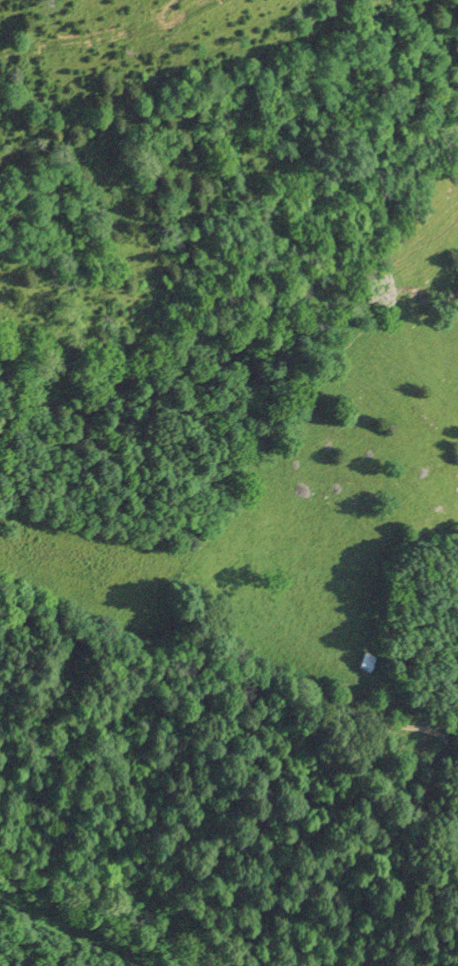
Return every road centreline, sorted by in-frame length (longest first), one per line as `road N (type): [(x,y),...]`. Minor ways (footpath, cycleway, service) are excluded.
road 1 (track): [(241,673),(336,712),(430,730),(457,754)]

